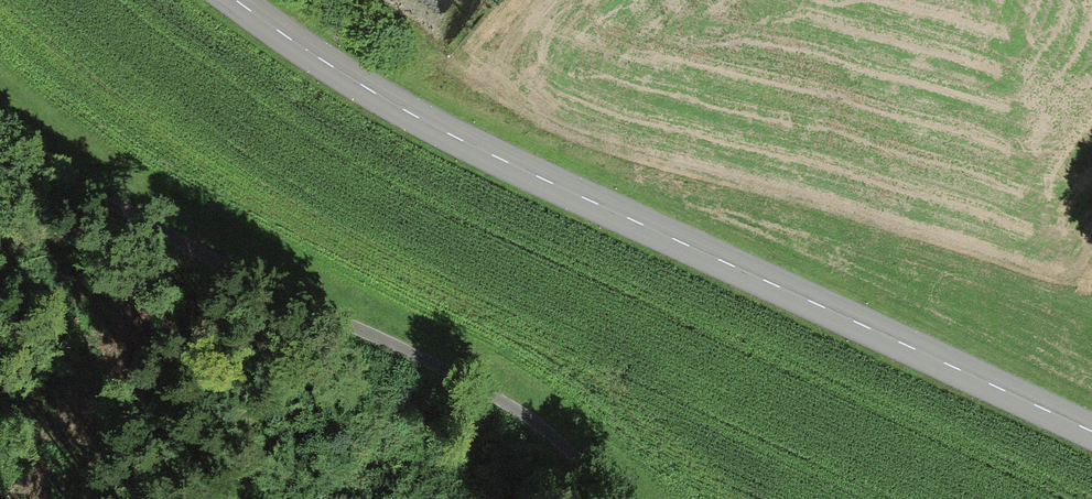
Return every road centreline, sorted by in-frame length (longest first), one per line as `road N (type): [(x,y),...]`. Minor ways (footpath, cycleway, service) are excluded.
road 1 (tertiary): [(1091,433),(385,101),(228,0)]
road 2 (track): [(617,498),(544,428),(488,392),(269,291),(71,173),(0,111)]

